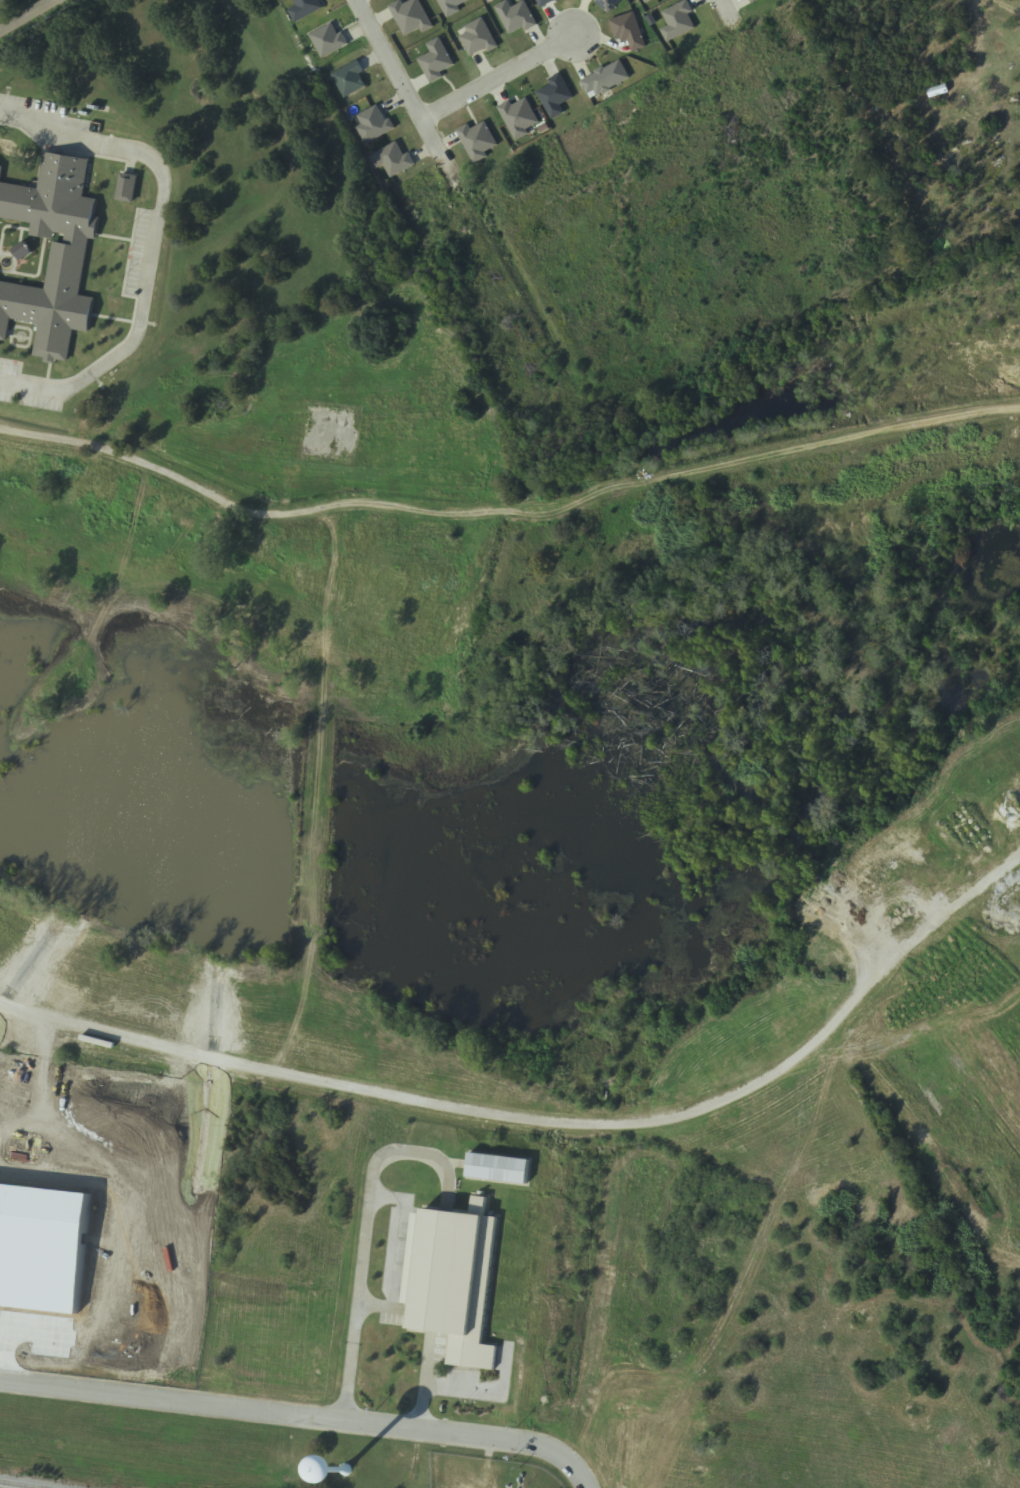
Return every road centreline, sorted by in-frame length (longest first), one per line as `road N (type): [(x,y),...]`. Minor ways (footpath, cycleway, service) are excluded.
road 1 (residential): [(0,1379),(532,1442),(558,1452),(586,1487)]
road 2 (residential): [(355,0),(442,163)]
road 3 (residential): [(419,119),(571,36)]

